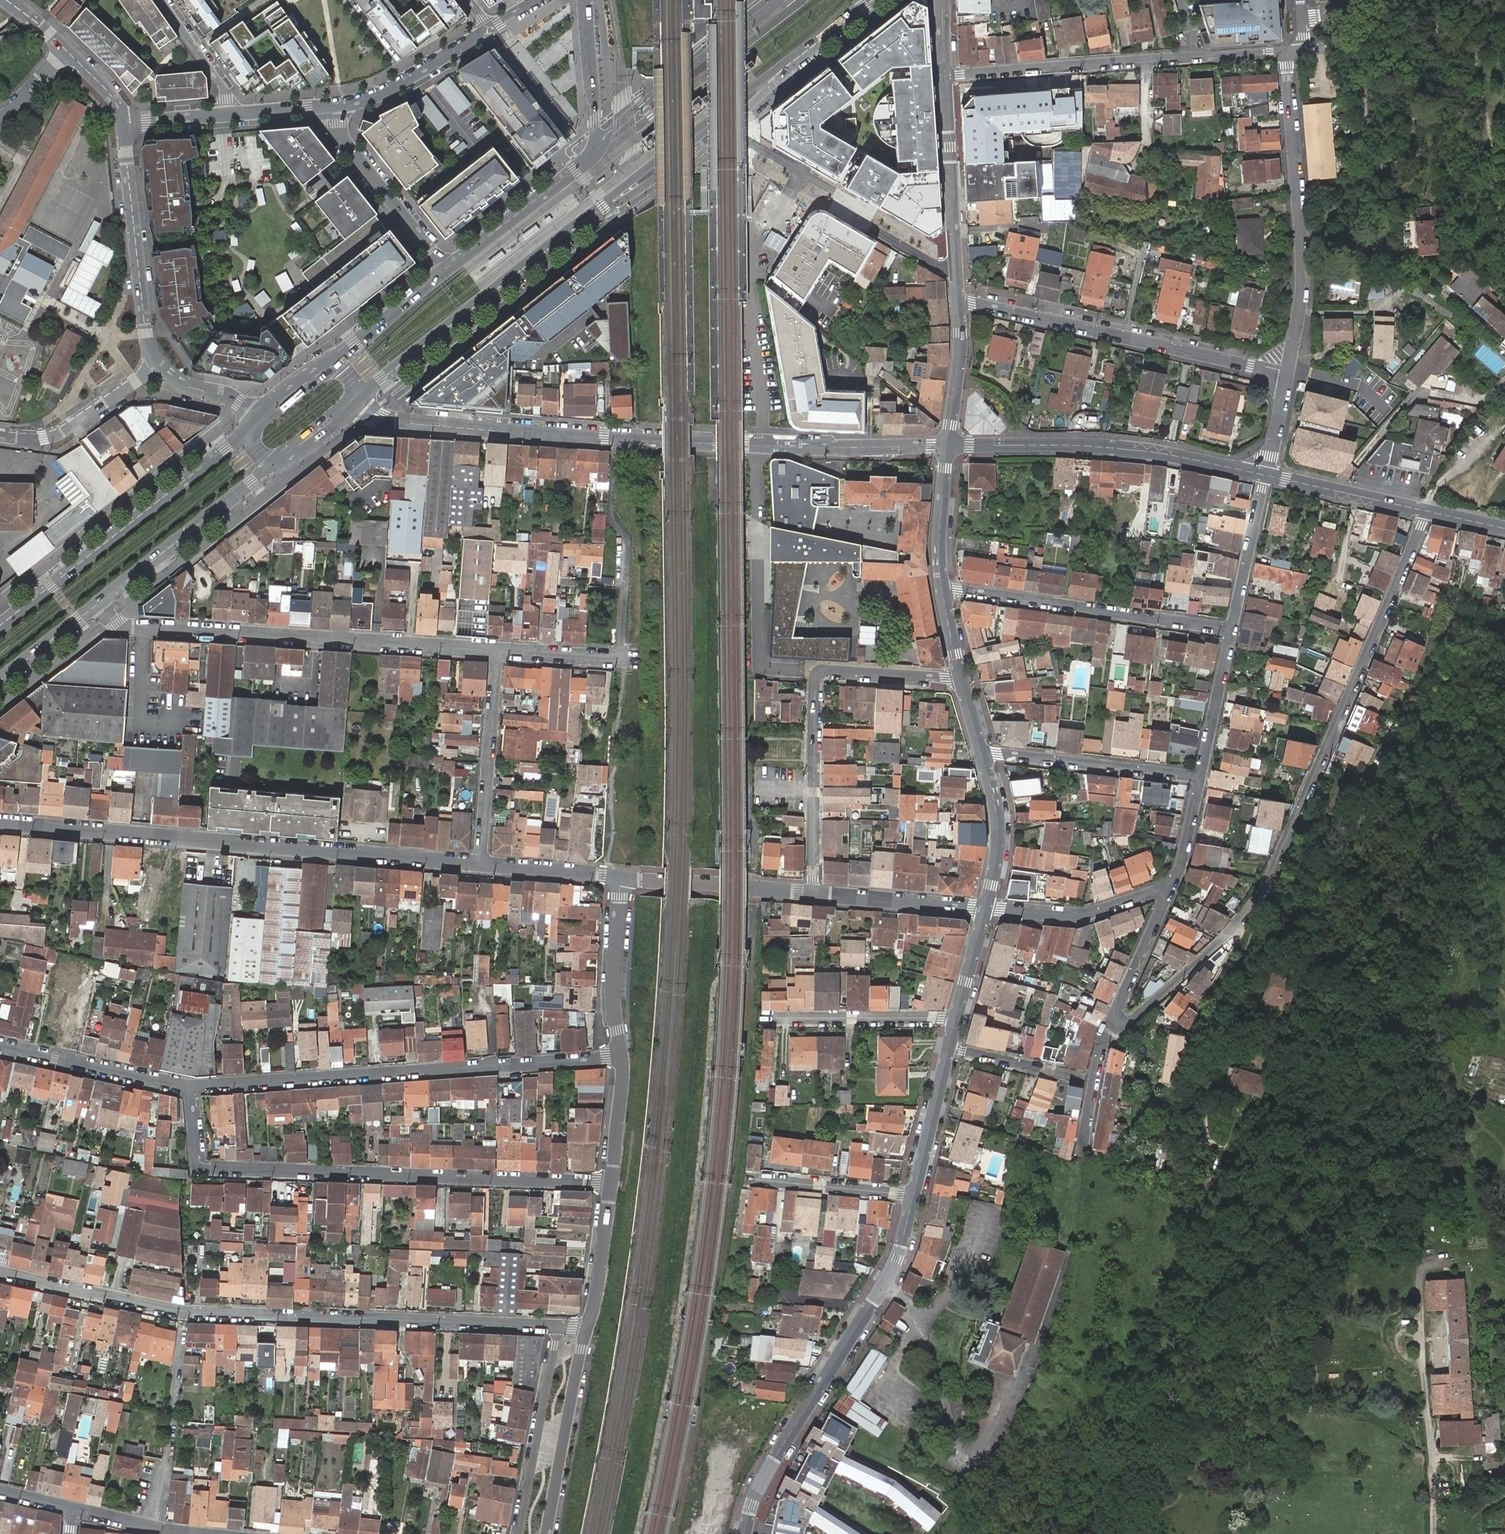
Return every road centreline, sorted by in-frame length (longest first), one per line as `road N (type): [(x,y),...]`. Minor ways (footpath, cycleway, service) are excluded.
road 1 (residential): [(1113,1019),(1134,1018),(1158,998),(1266,886),(1429,510)]
road 2 (residential): [(0,1274),(185,1313),(586,1330)]
road 3 (residential): [(191,1088),(194,1158),(210,1169),(611,1183)]
road 4 (residential): [(480,864),(0,823)]
road 5 (residential): [(621,1055),(191,1088)]
road 6 (residential): [(603,206),(636,192),(724,128),(840,196),(864,224),(955,269)]
road 7 (residential): [(499,651),(133,628),(113,623),(97,604)]
road 8 (residential): [(757,446),(411,424),(378,416),(362,398)]
road 9 (tertiary): [(747,1533),(756,1494),(898,1258),(915,1197)]
road 10 (residential): [(1445,0),(1407,151),(1389,175),(1367,163),(1363,93),(1351,57),(1305,46)]
road 11 (residential): [(1285,51),(1304,258),(1282,393)]
road 12 (residential): [(958,304),(1255,367),(1282,393)]
road 13 (primary): [(256,419),(0,626)]
road 14 (primary): [(603,206),(863,6)]
road 15 (residential): [(948,446),(1136,450),(1265,475)]
road 16 (primary): [(362,398),(603,206)]
road 17 (residential): [(939,587),(1233,628)]
road 18 (residential): [(821,670),(759,667),(757,446)]
road 19 (residential): [(159,366),(146,334),(123,124)]
road 20 (primary): [(97,604),(290,457)]
road 21 (primary): [(779,0),(592,148)]
road 22 (residential): [(821,670),(813,894)]
road 23 (residential): [(983,756),(1201,777)]
road 24 (residential): [(499,651),(480,864)]
road 25 (residential): [(586,1330),(548,1533)]
road 26 (residential): [(946,75),(1147,61)]
road 27 (residential): [(337,107),(340,139),(445,270)]
road 28 (residential): [(157,1528),(182,1332)]
road 29 (residential): [(191,1088),(0,1046)]
road 30 (tertiary): [(955,269),(946,75)]
road 31 (residential): [(621,876),(813,894)]
road 32 (primary): [(592,148),(445,270)]
road 33 (residential): [(948,446),(757,446)]
road 34 (residential): [(1173,885),(1079,915),(987,908)]
road 35 (residential): [(955,1018),(765,1018)]
road 36 (residential): [(621,876),(613,999),(621,1055)]
road 37 (residential): [(0,435),(55,435),(159,366)]
road 38 (residential): [(813,894),(987,908)]
road 39 (residential): [(337,107),(376,97),(487,28)]
road 40 (residential): [(1265,475),(1429,510)]
road 41 (residential): [(915,1197),(752,1179)]
road 42 (primary): [(445,270),(319,368)]
road 43 (residential): [(1233,628),(1265,475)]
road 44 (tertiary): [(987,908),(1000,833),(983,756)]
road 45 (tertiary): [(915,1197),(949,1048)]
road 46 (residential): [(1233,628),(1201,777)]
road 47 (residential): [(611,1183),(586,1330)]
road 48 (residential): [(585,0),(592,148)]
road 49 (residential): [(1173,885),(1113,1019)]
road 50 (tertiary): [(948,446),(958,304)]
road 51 (residential): [(621,876),(480,864)]
road 52 (tertiary): [(939,587),(948,446)]
road 53 (residential): [(1147,61),(1285,51)]
road 54 (residential): [(959,678),(821,670)]
road 55 (residential): [(1113,1019),(1083,1153)]
road 56 (residential): [(162,0),(229,99),(230,116)]
road 57 (residential): [(621,1055),(611,1183)]
road 58 (residential): [(623,658),(499,651)]
road 59 (primary): [(0,680),(97,604)]

